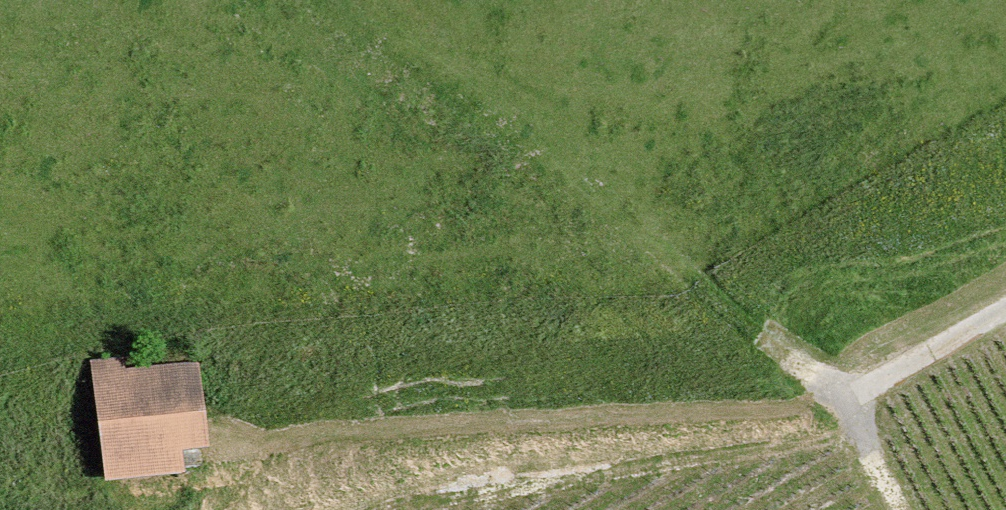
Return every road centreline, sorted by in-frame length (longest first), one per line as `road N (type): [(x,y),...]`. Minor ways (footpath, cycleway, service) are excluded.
road 1 (track): [(833,401),(289,0)]
road 2 (track): [(833,401),(227,445)]
road 3 (track): [(1005,316),(833,401)]

